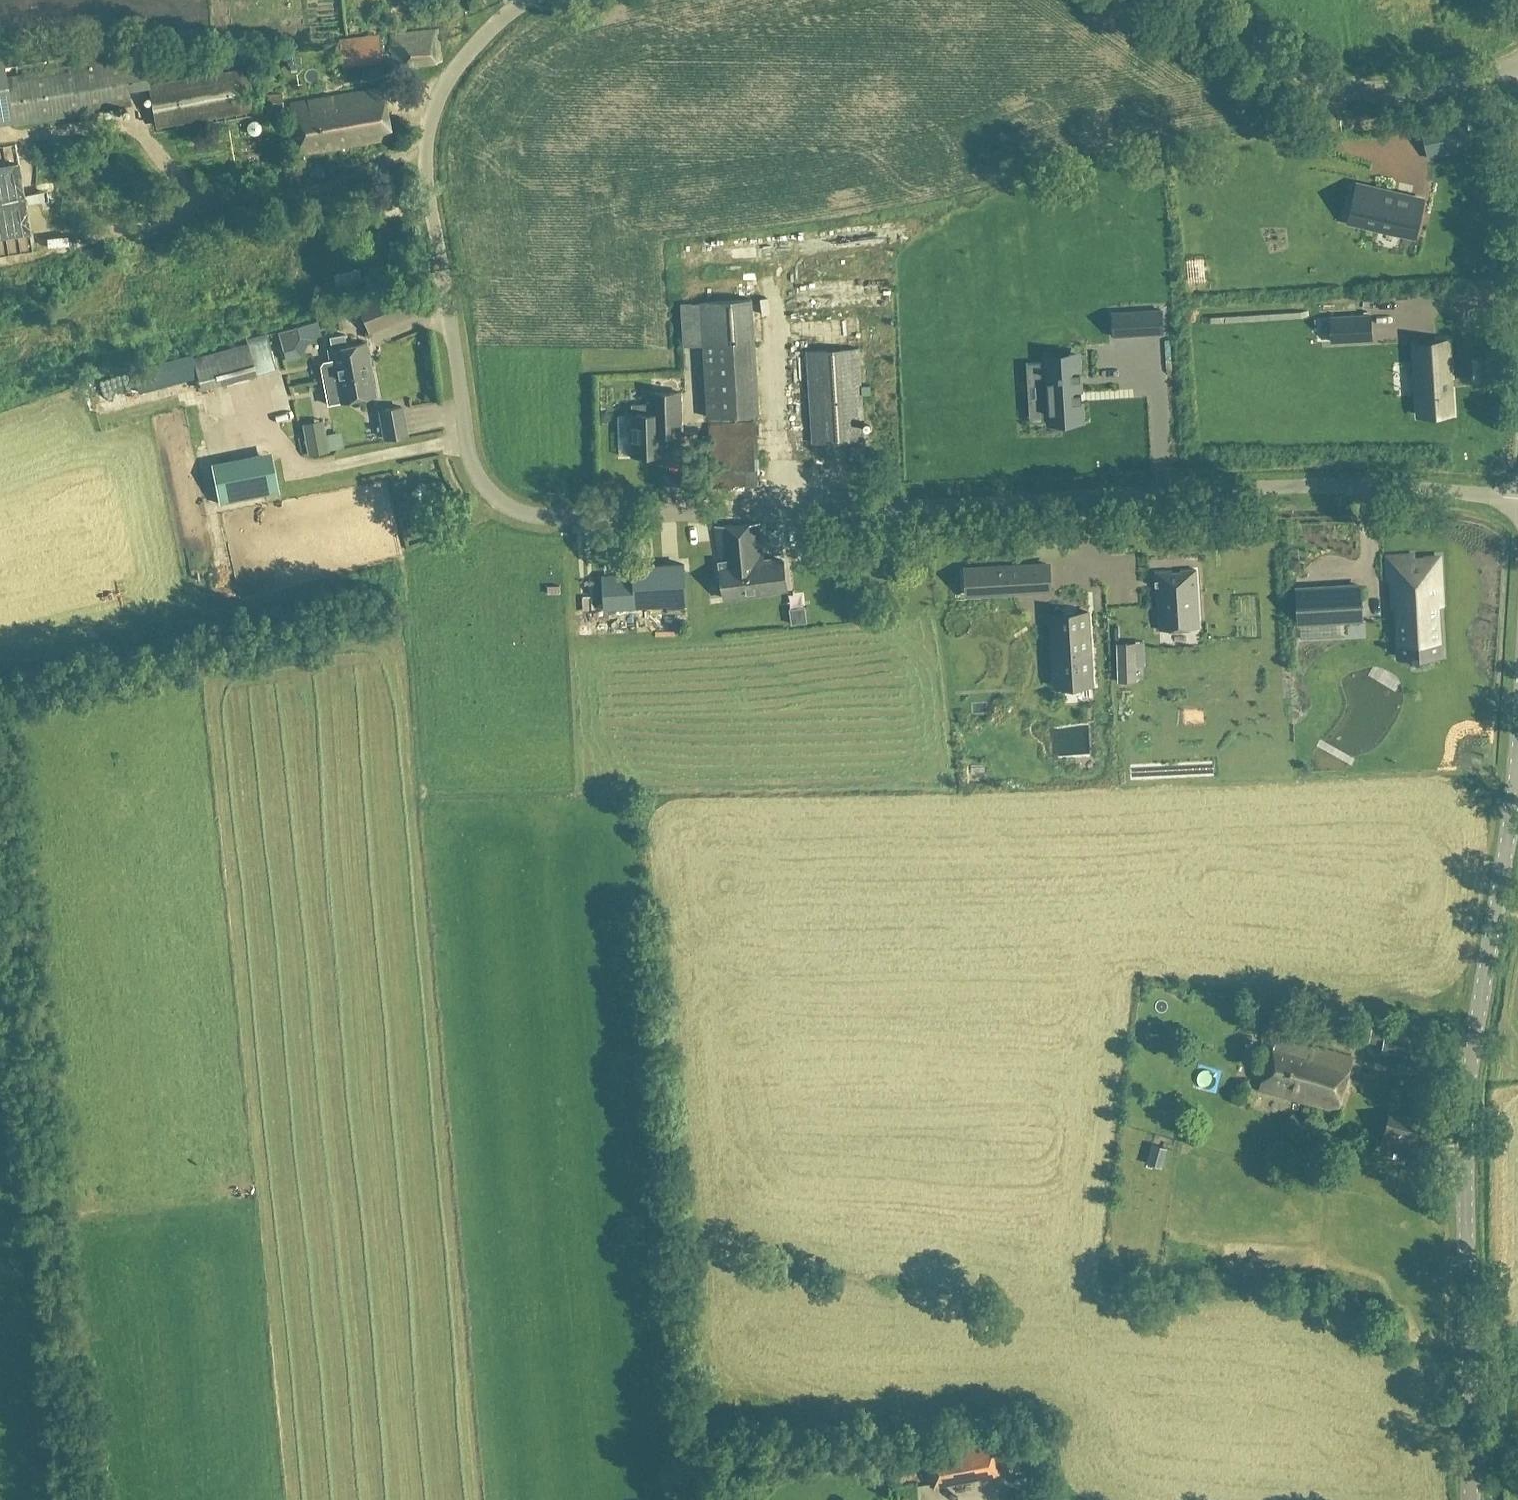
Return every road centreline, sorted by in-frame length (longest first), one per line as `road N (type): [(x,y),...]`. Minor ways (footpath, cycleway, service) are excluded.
road 1 (unclassified): [(1517,501),(1316,484),(759,514),(576,518),(512,509),(490,493),(465,433),(432,219),(428,138),(440,83),(531,0)]
road 2 (unclassified): [(1471,1499),(1475,1047),(1517,715)]
road 3 (unclassified): [(1517,66),(1404,96),(1337,87),(1197,0)]

